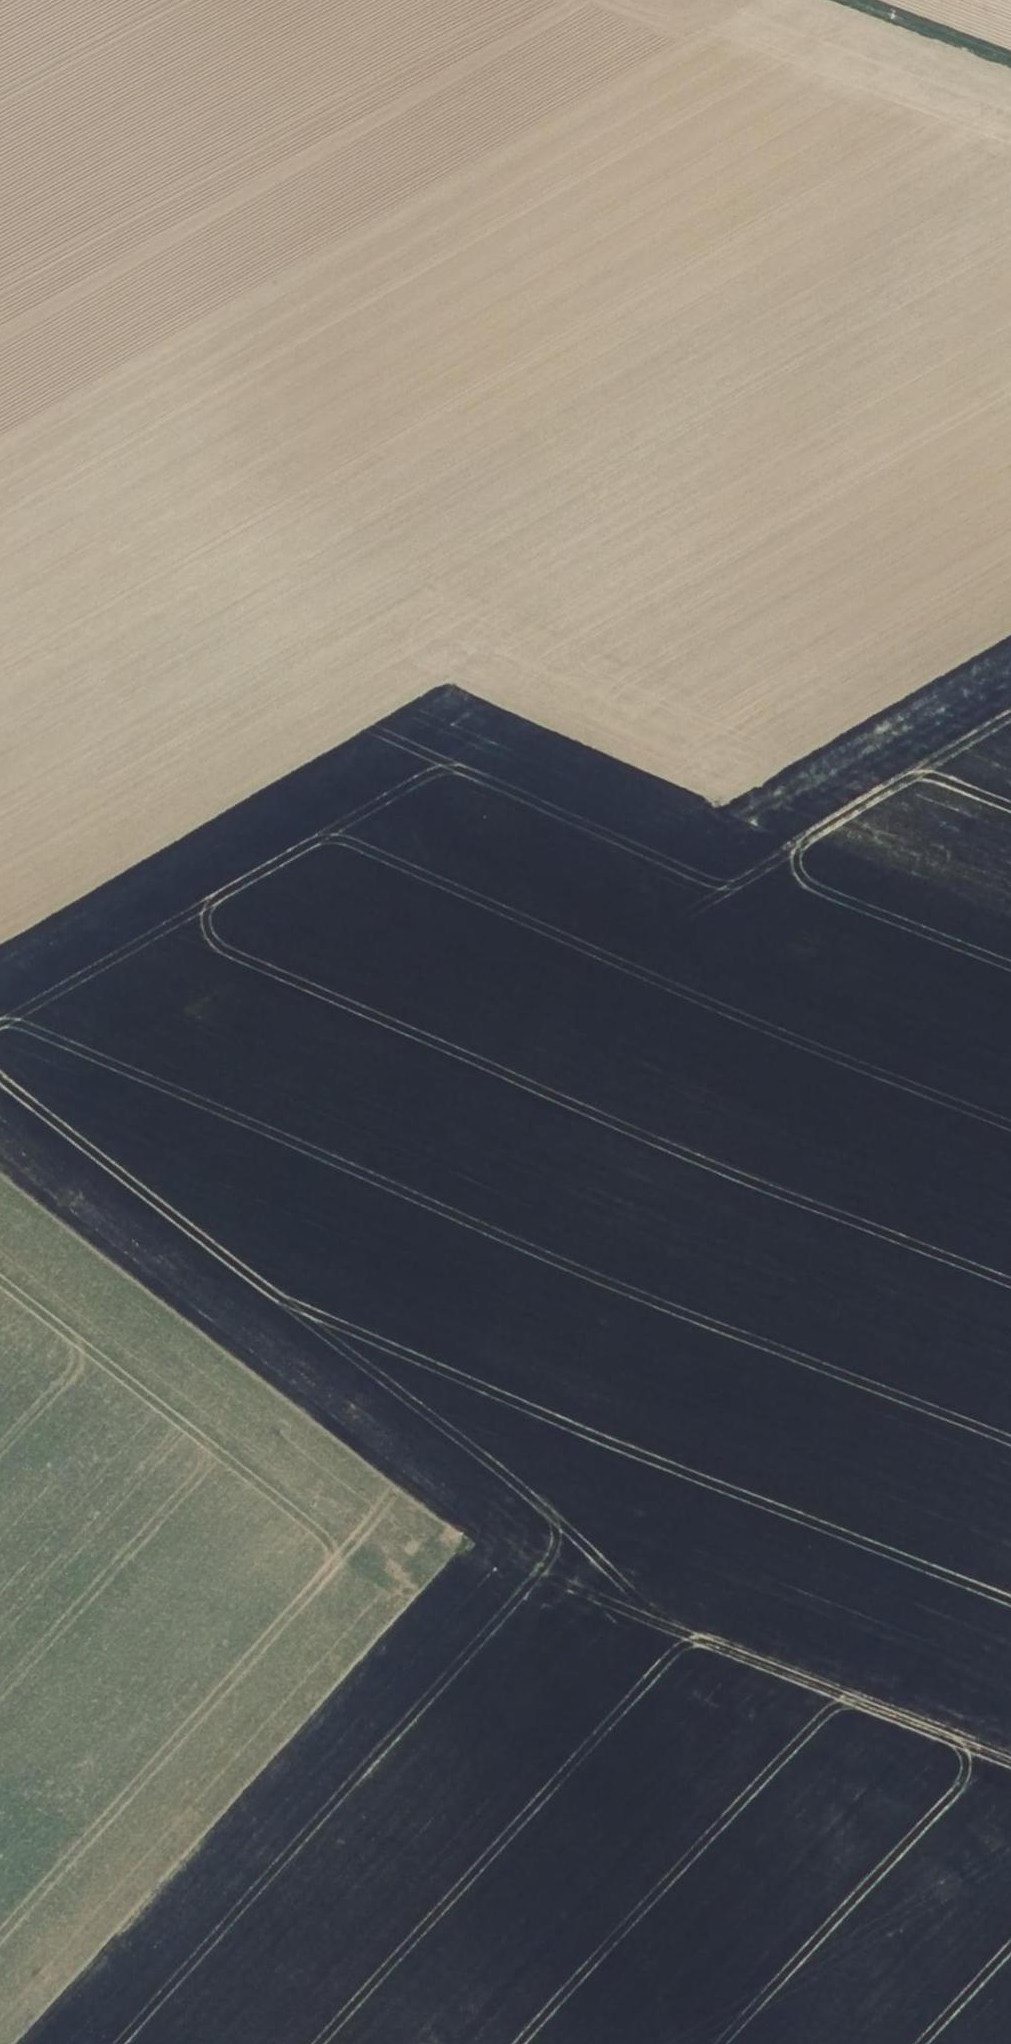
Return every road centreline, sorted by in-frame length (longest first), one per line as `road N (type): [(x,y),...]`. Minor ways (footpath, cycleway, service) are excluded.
road 1 (track): [(851,0),(1010,61)]

